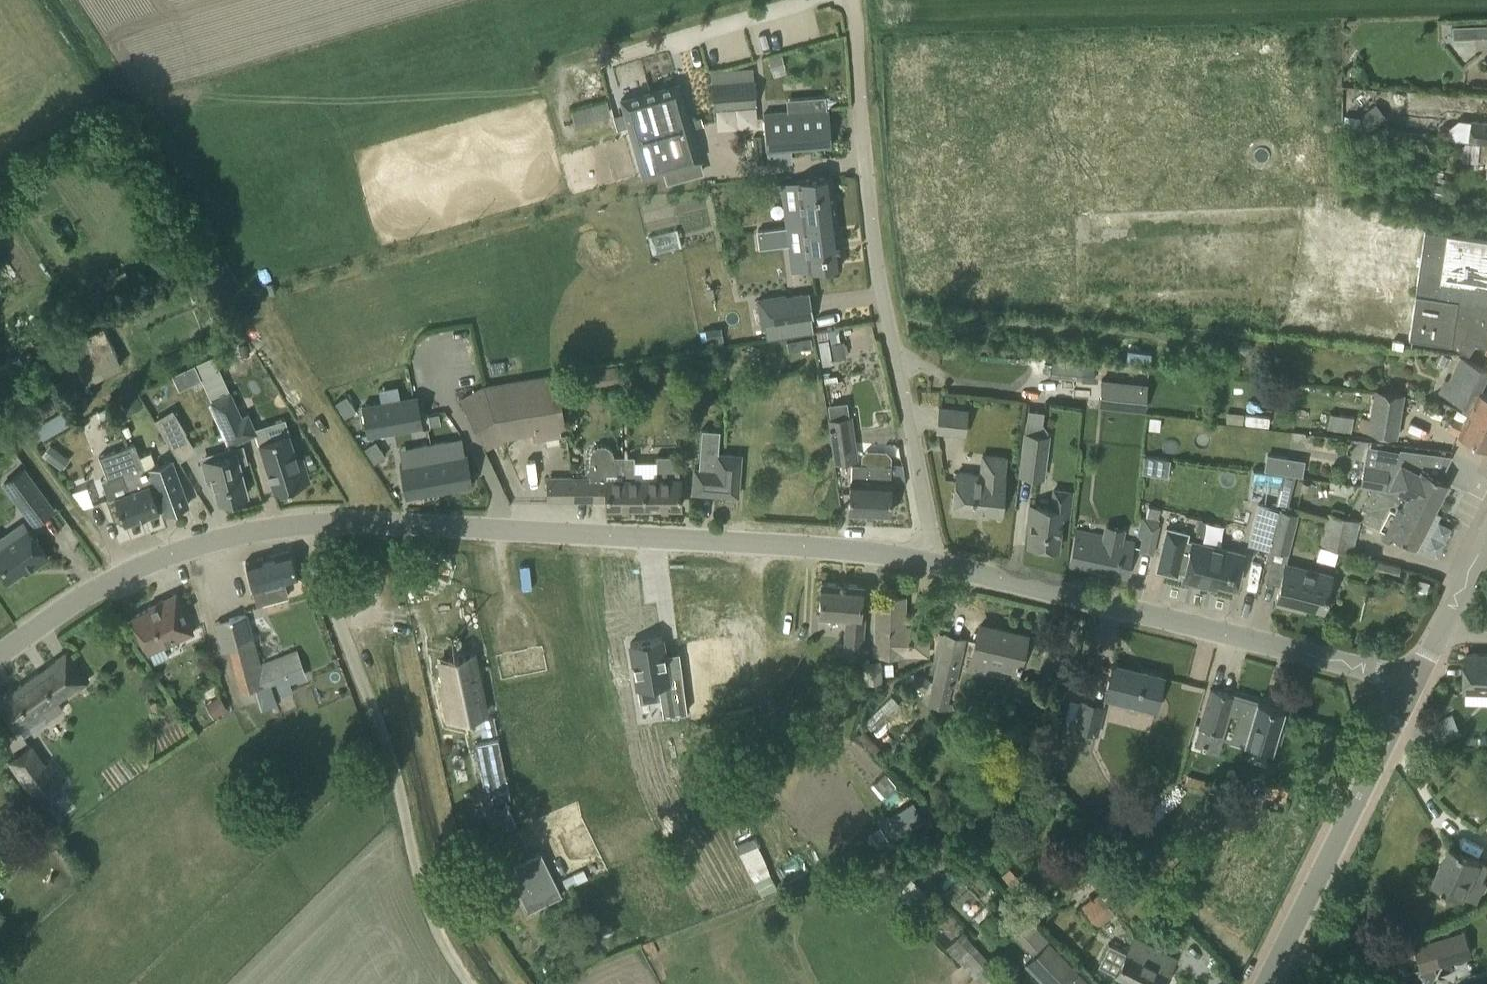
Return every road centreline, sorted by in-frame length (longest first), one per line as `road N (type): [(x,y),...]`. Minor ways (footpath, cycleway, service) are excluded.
road 1 (residential): [(869,193),(1486,247)]
road 2 (unclassified): [(314,522),(531,528),(927,561)]
road 3 (residential): [(1414,680),(927,561)]
road 4 (unclassified): [(431,915),(385,743),(326,590),(314,522)]
road 5 (unclassified): [(927,561),(929,521),(869,193)]
road 6 (unclassified): [(0,654),(75,600),(142,566),(224,538),(314,522)]
road 7 (tertiary): [(1265,983),(1414,680)]
road 8 (unclassified): [(869,193),(855,0)]

